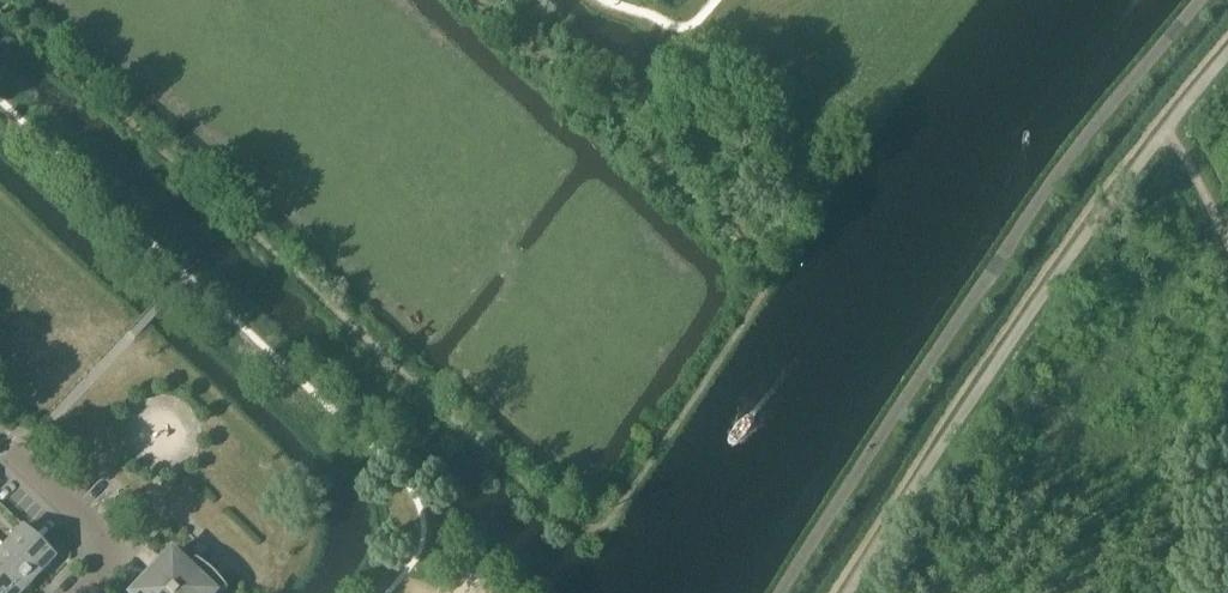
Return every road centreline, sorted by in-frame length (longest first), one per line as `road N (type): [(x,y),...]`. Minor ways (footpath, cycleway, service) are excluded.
road 1 (residential): [(82,592),(104,556),(97,532),(0,439)]

